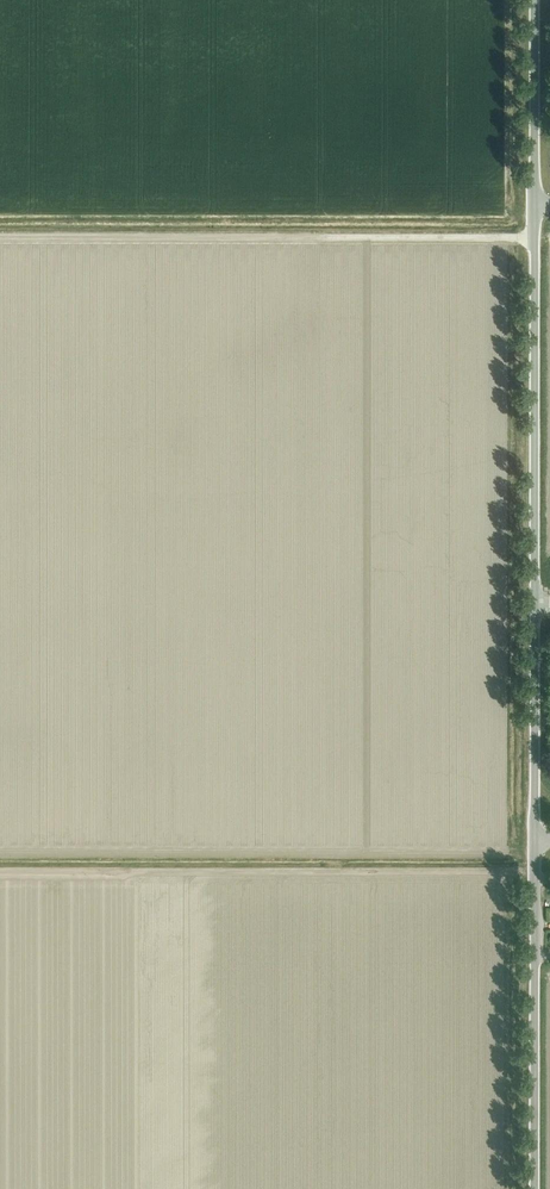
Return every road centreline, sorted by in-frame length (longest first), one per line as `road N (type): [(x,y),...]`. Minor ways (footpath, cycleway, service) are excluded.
road 1 (unclassified): [(534,1188),(534,0)]

